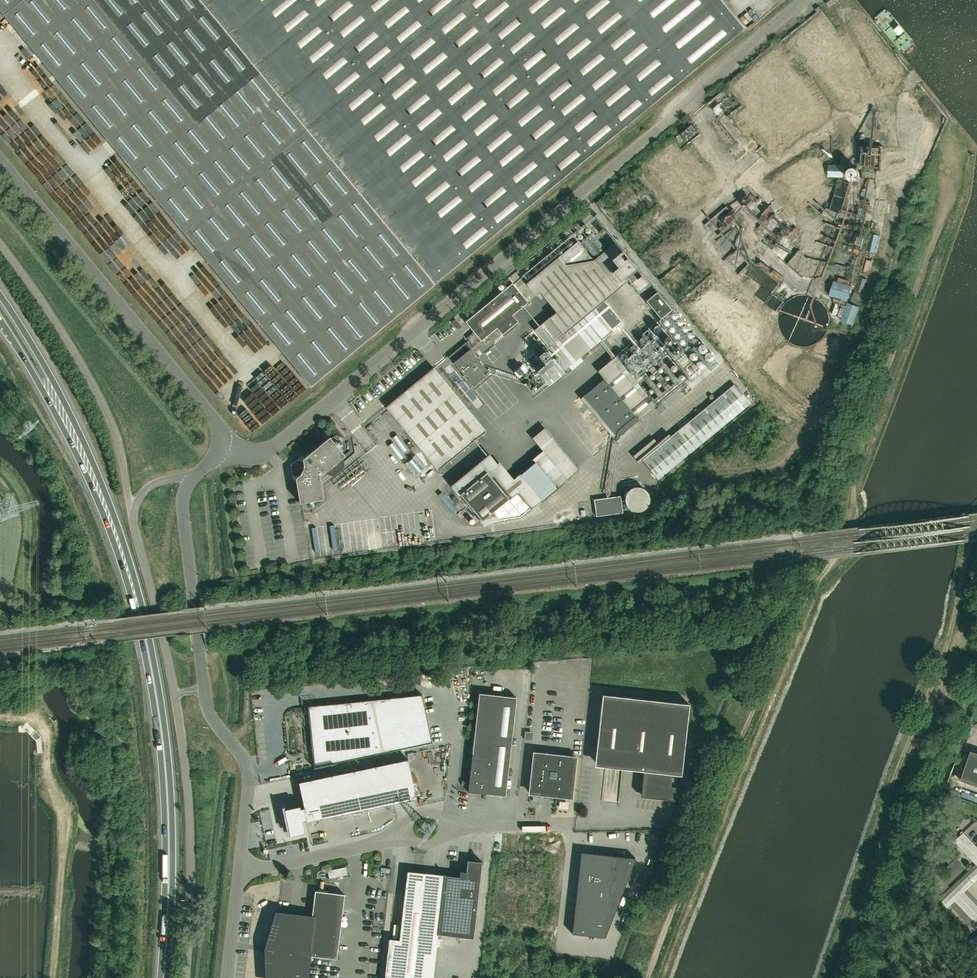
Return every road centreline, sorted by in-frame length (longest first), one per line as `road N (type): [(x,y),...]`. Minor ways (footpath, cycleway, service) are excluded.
road 1 (track): [(648,977),(775,656),(802,599),(835,560),(851,479),(959,152)]
road 2 (unclassified): [(186,977),(184,757),(131,513),(153,484),(191,477)]
road 3 (track): [(976,529),(944,661),(823,977)]
road 4 (unclassified): [(191,477),(182,507),(207,704),(249,775),(240,871)]
road 5 (trunk): [(164,977),(164,758),(135,596)]
road 6 (unclassified): [(220,449),(216,421),(0,159)]
road 7 (trunk): [(135,596),(89,454),(0,294)]
road 8 (trunk): [(0,319),(78,458),(135,596)]
road 9 (unclassified): [(240,871),(392,838)]

